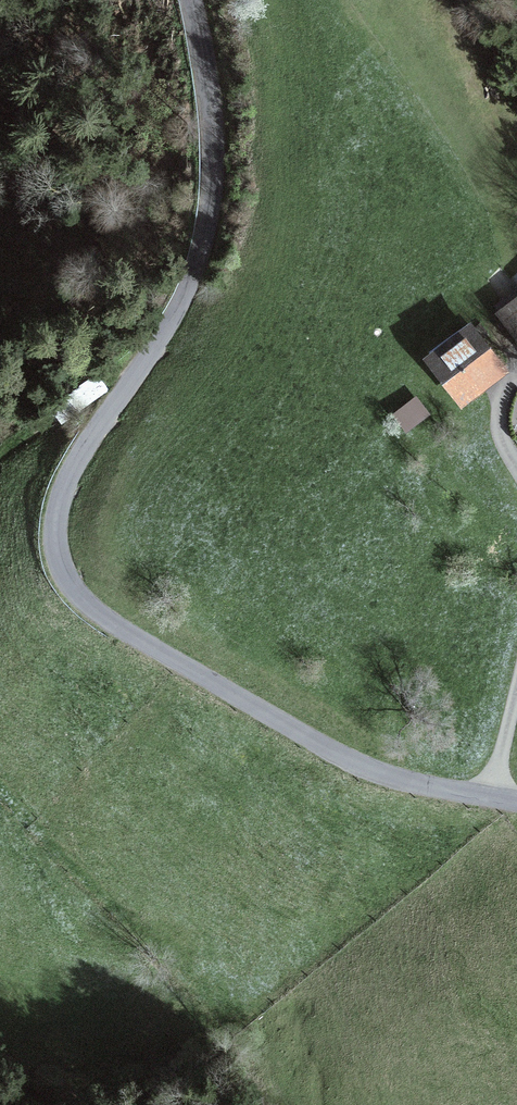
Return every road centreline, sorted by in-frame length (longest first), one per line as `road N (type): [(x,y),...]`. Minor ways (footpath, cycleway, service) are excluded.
road 1 (unclassified): [(192,0),(213,152),(209,214),(183,296),(64,490),(55,524),(65,574),(105,618),(360,764),(516,800)]

